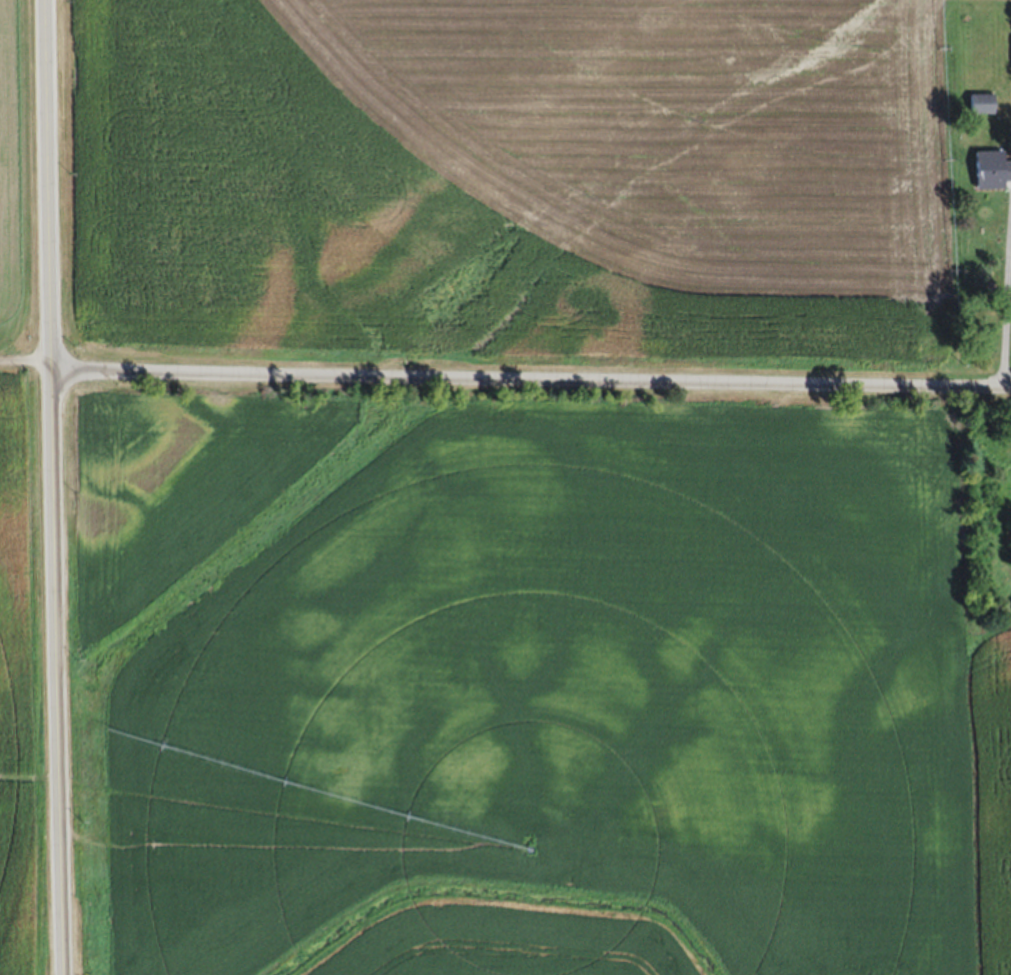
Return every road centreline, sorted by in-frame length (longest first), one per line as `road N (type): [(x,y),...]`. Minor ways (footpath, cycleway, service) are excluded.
road 1 (secondary): [(61,974),(46,0)]
road 2 (residential): [(1010,385),(51,368)]

